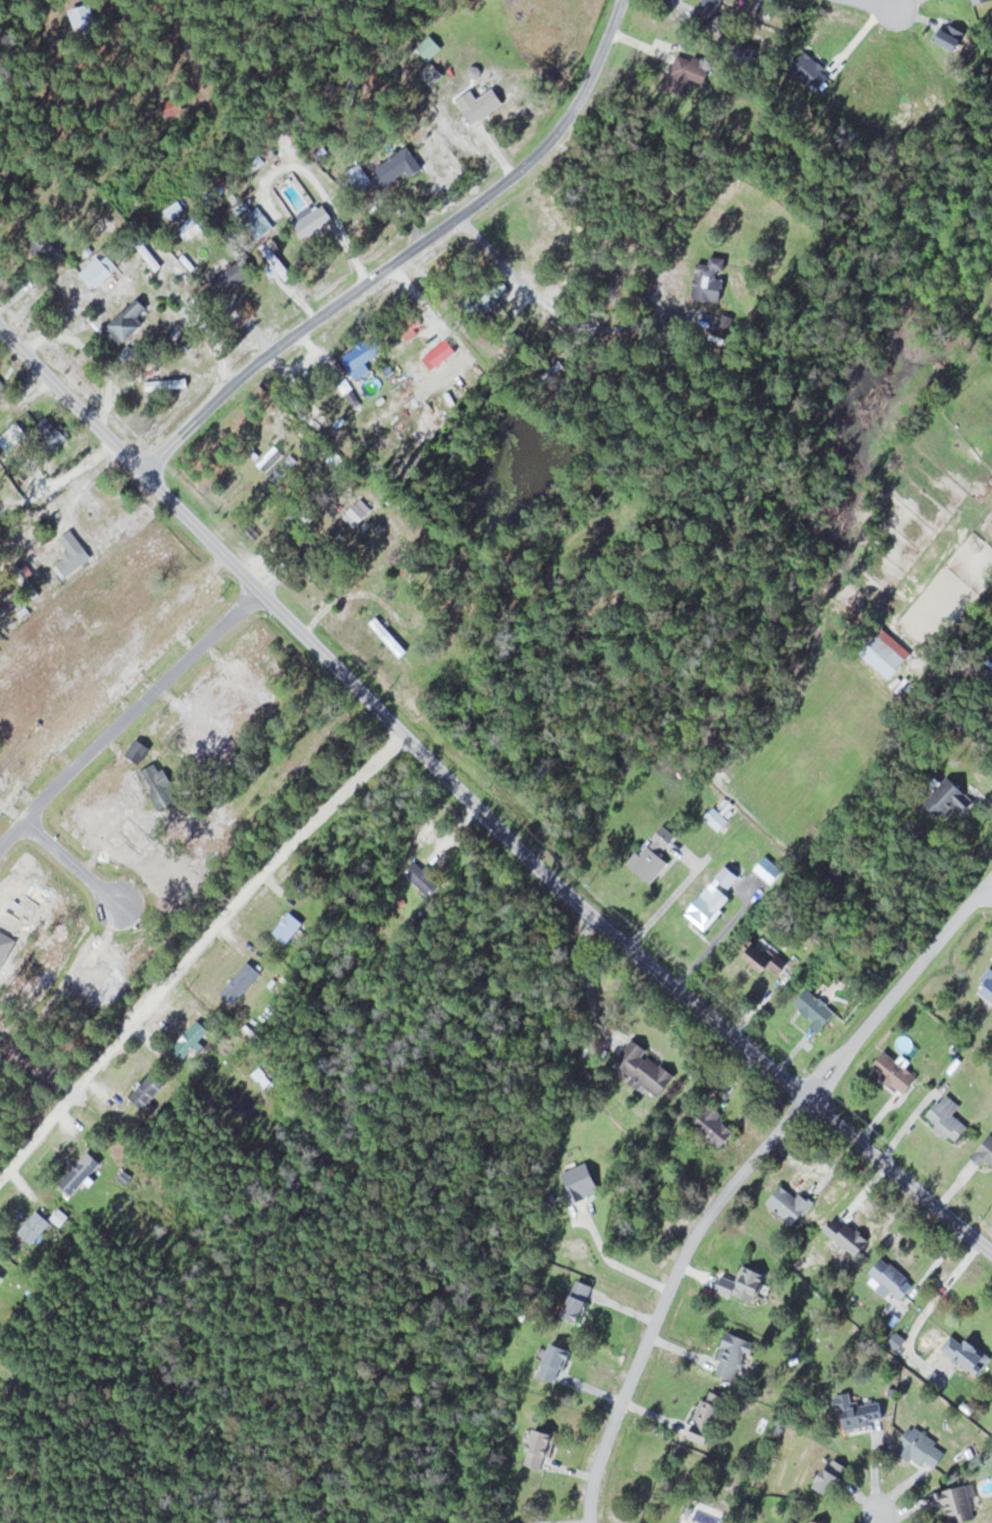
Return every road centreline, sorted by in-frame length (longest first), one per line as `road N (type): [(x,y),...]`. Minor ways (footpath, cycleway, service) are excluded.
road 1 (residential): [(991,1251),(478,808),(0,324)]
road 2 (residential): [(141,473),(283,342),(532,162),(593,82),(623,0)]
road 3 (residential): [(810,1092),(709,1214),(682,1260),(604,1449),(590,1522)]
road 4 (residential): [(810,1092),(991,878)]
road 5 (residential): [(460,218),(558,310),(611,326),(664,309)]

